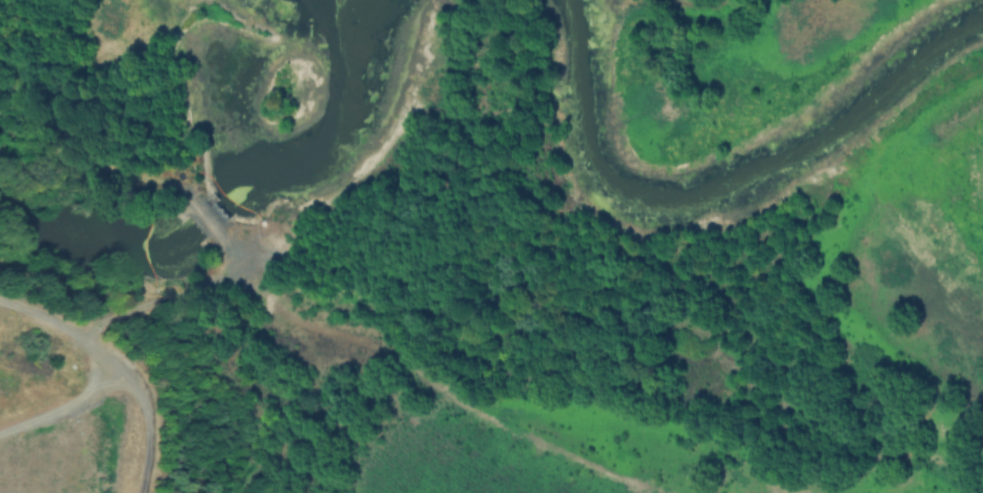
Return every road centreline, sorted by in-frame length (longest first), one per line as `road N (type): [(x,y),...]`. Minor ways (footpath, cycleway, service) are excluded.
road 1 (track): [(672,492),(483,415),(376,345),(294,318),(238,264)]

